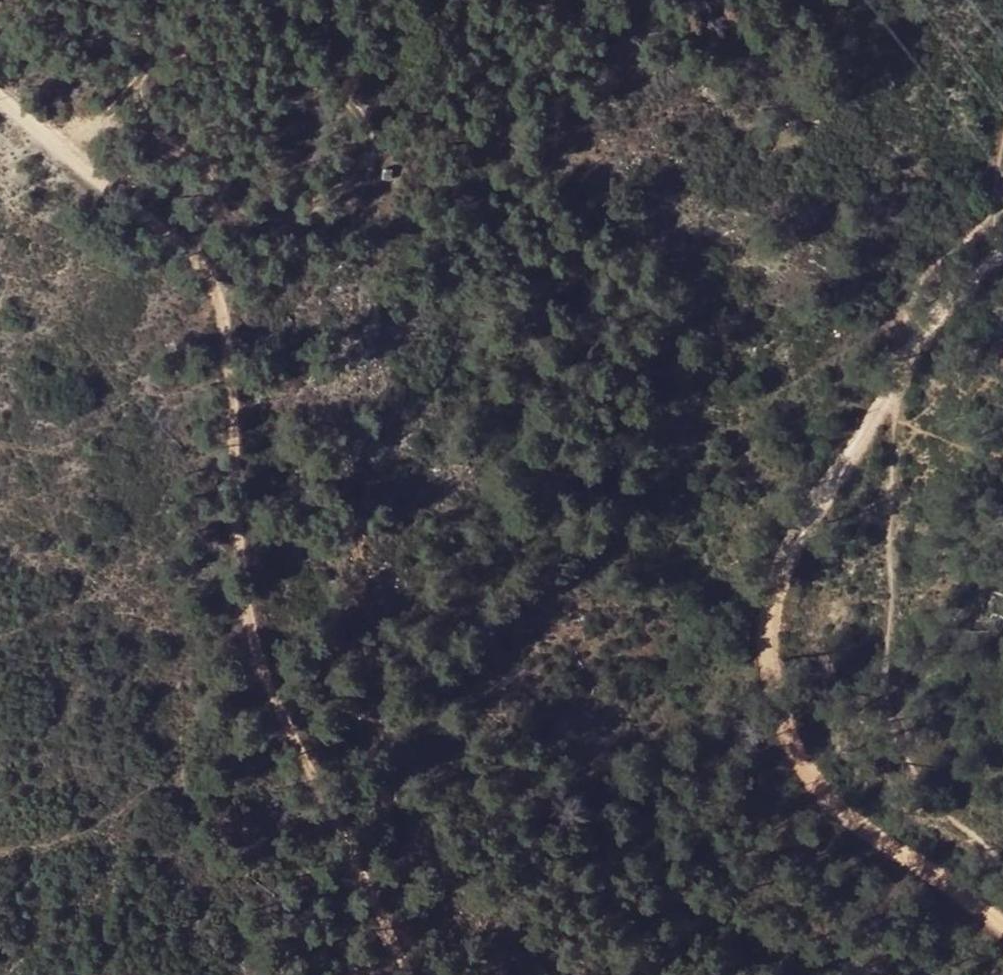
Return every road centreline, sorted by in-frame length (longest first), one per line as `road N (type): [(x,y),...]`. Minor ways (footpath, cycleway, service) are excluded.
road 1 (track): [(415,974),(272,696),(247,564),(230,287),(0,91)]
road 2 (track): [(1002,929),(847,818),(799,768),(766,673),(780,569),(947,305),(1002,261)]

